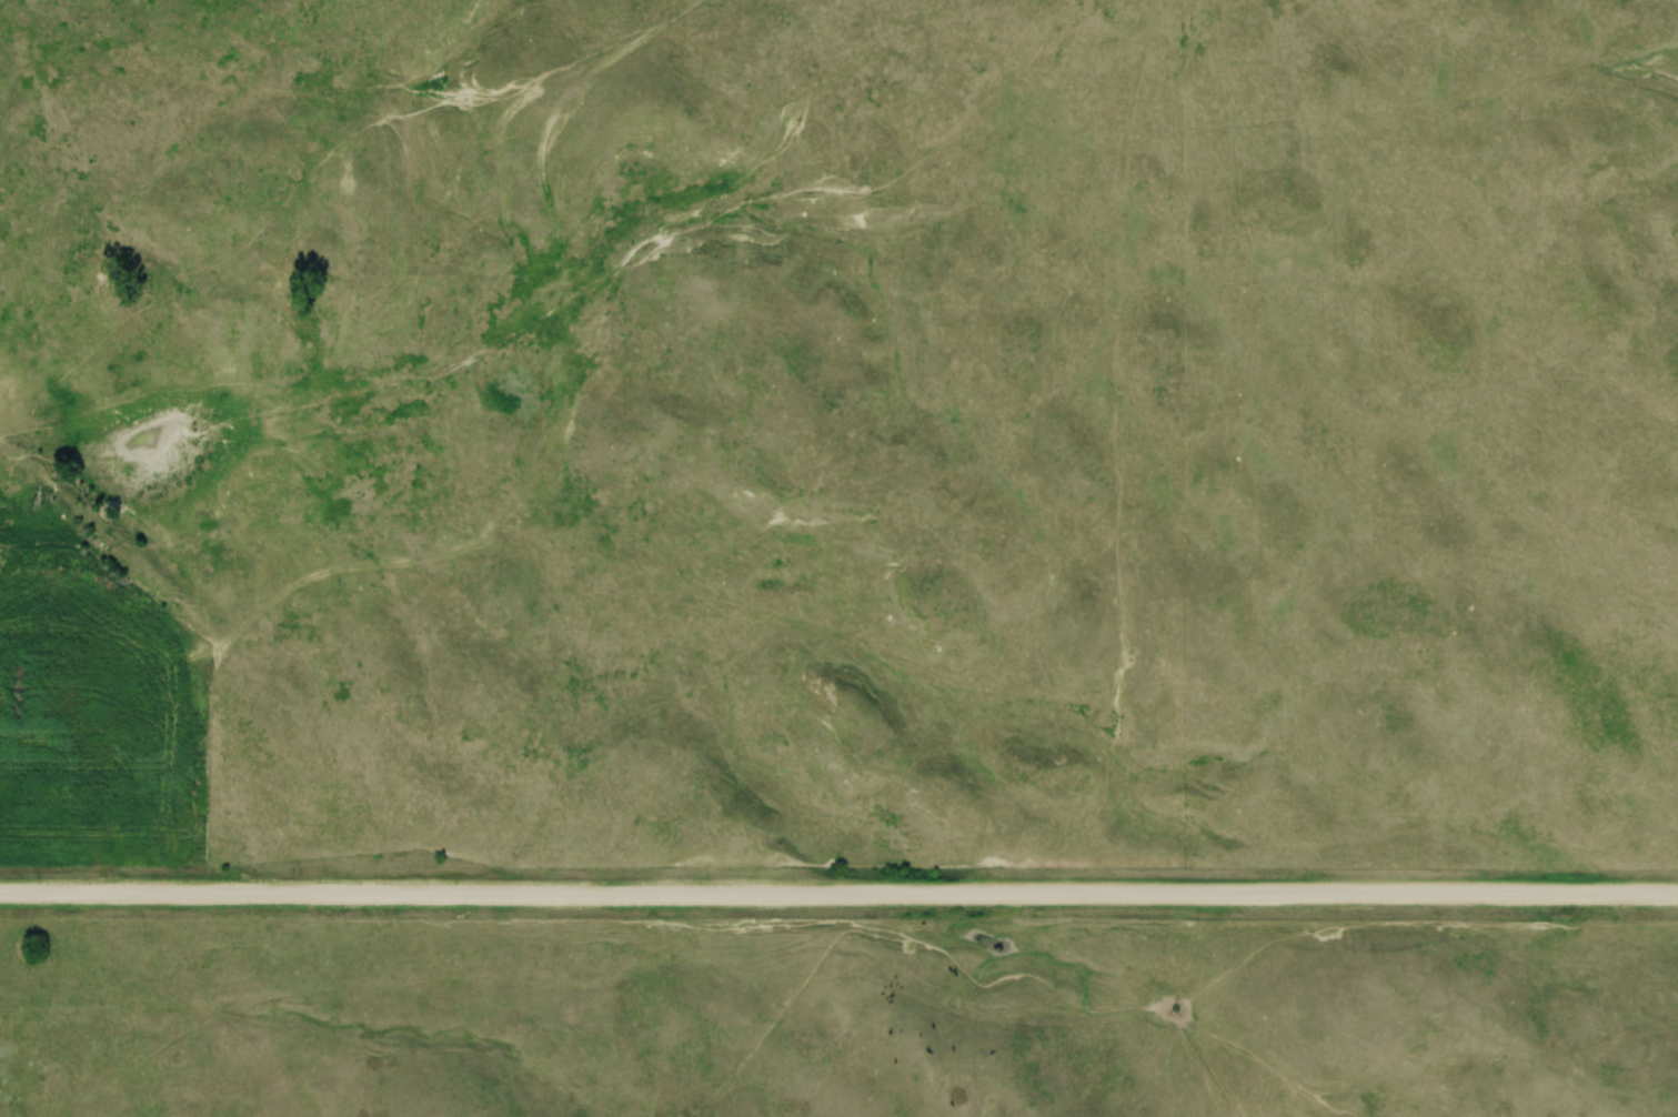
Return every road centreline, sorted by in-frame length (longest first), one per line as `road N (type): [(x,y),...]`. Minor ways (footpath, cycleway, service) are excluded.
road 1 (tertiary): [(0,898),(1677,899)]

